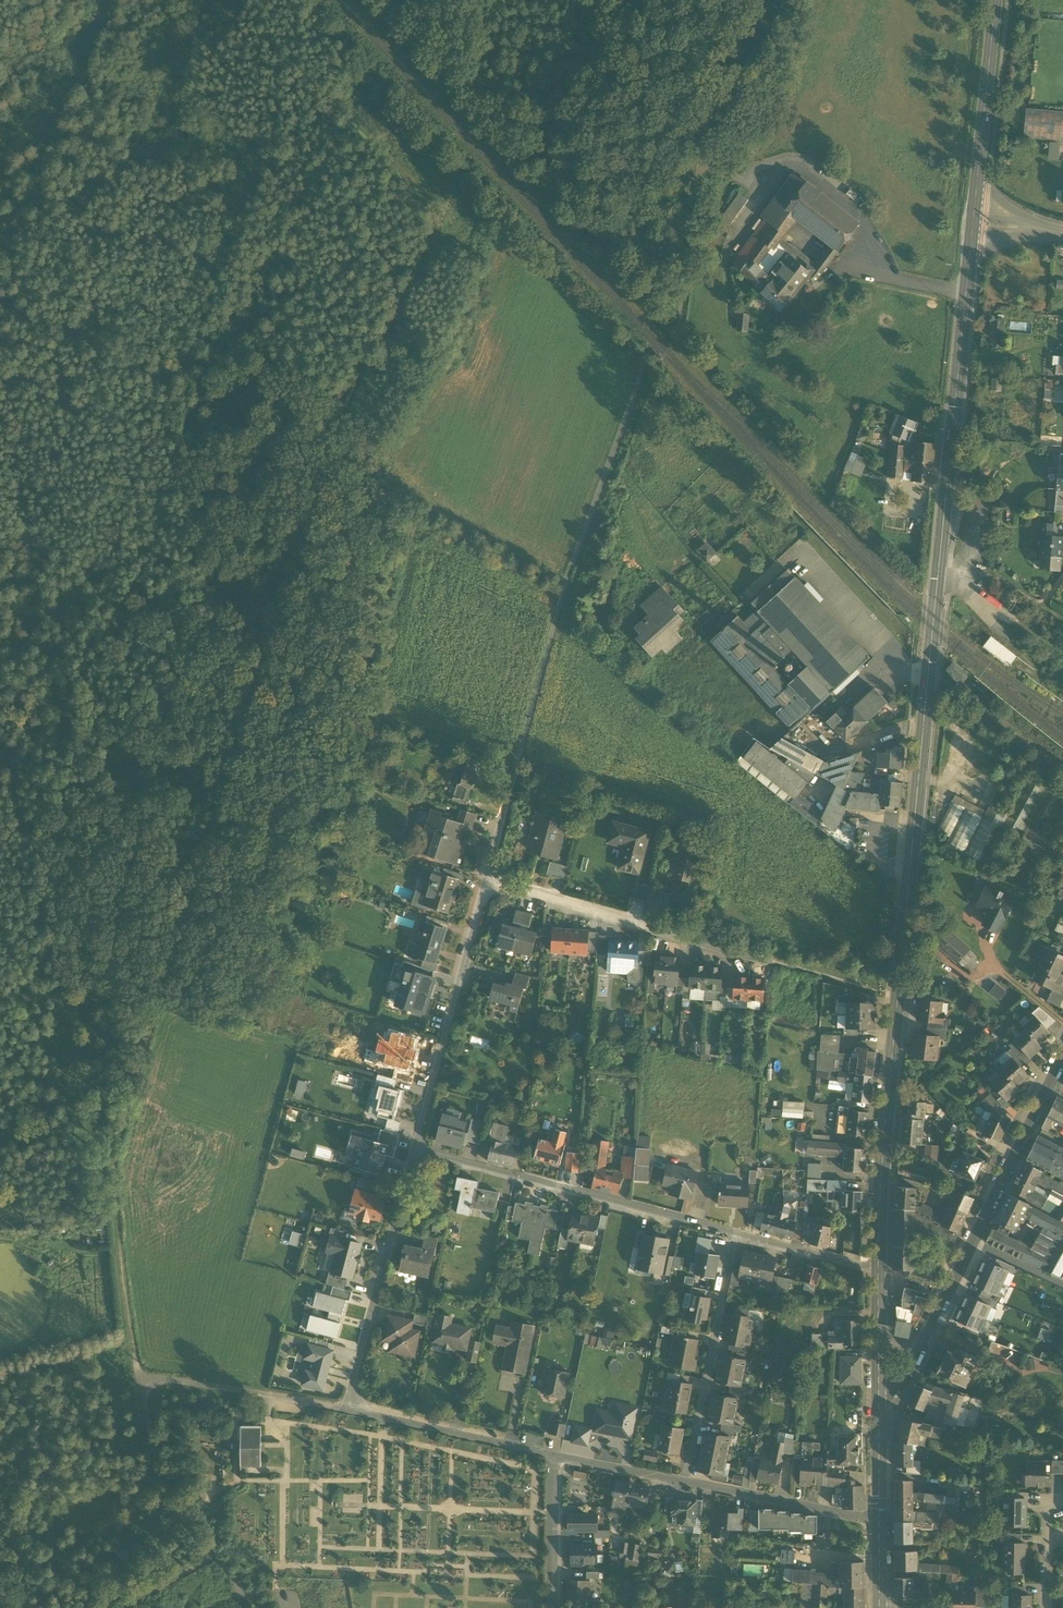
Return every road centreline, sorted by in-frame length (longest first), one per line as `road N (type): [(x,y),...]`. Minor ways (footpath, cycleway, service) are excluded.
road 1 (track): [(136,1374),(113,1159),(320,454),(568,581)]
road 2 (secondary): [(973,224),(899,958),(877,1270)]
road 3 (unclassified): [(517,767),(568,581),(646,365),(681,307),(723,0)]
road 4 (residential): [(555,1455),(348,1409),(414,1148)]
road 5 (residential): [(1062,1057),(894,1405),(878,1409)]
road 6 (residential): [(735,1232),(414,1148)]
road 7 (residential): [(485,886),(767,958)]
road 8 (residential): [(414,1148),(485,886)]
road 9 (residential): [(735,1232),(685,1481)]
road 10 (secondary): [(996,0),(973,224)]
road 11 (track): [(136,1374),(348,1409)]
road 12 (track): [(214,1555),(168,1494),(136,1374)]
road 13 (residential): [(879,1523),(685,1481)]
road 14 (residential): [(555,1455),(553,1607)]
road 15 (residential): [(877,1270),(735,1232)]
road 16 (secondary): [(877,1270),(878,1409)]
road 17 (residential): [(685,1481),(555,1455)]
road 18 (residential): [(485,886),(517,767)]

